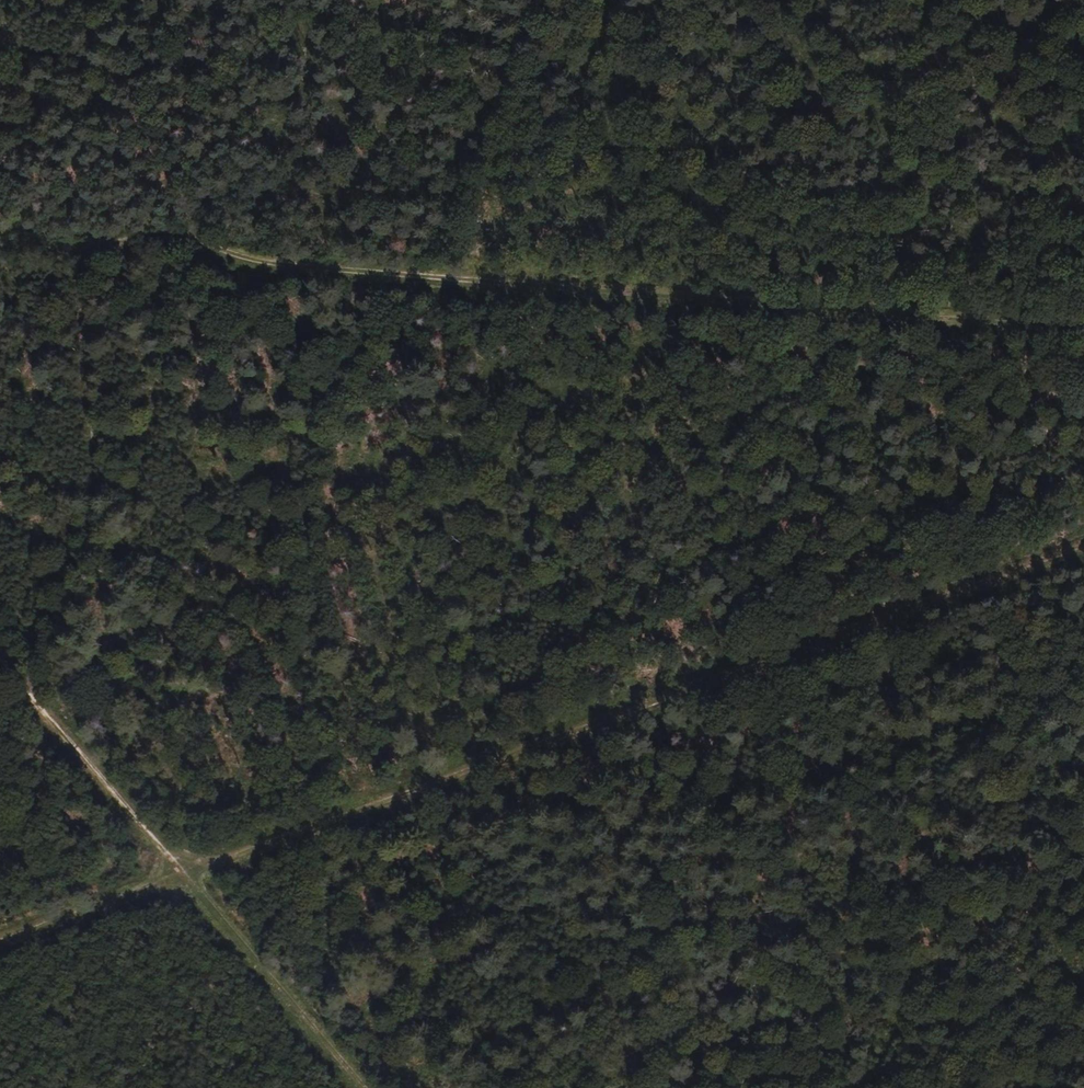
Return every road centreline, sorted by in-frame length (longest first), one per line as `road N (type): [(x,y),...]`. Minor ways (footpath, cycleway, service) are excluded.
road 1 (track): [(1083,543),(0,939)]
road 2 (track): [(0,241),(91,248),(169,233),(288,266),(1083,329)]
road 3 (track): [(366,1087),(0,662)]

